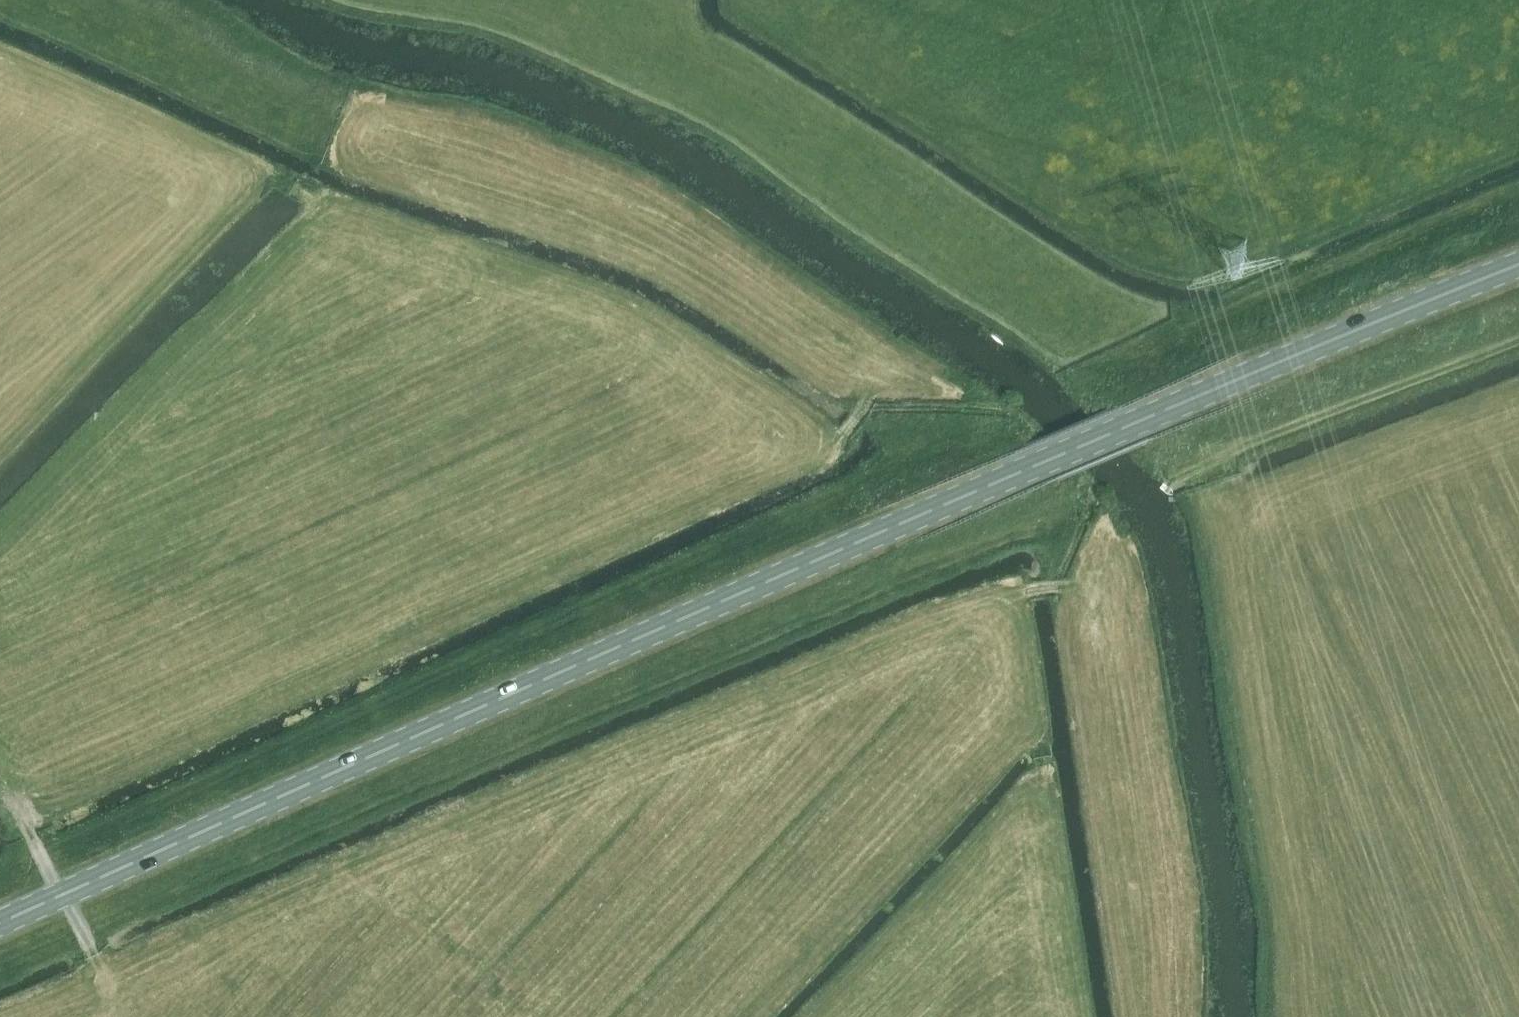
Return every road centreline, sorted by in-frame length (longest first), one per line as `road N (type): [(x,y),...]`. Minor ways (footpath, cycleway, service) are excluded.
road 1 (primary): [(0,922),(1207,390),(1518,263)]
road 2 (track): [(839,439),(863,408),(1023,415),(1096,494),(1055,586)]
road 3 (track): [(18,807),(106,980)]

